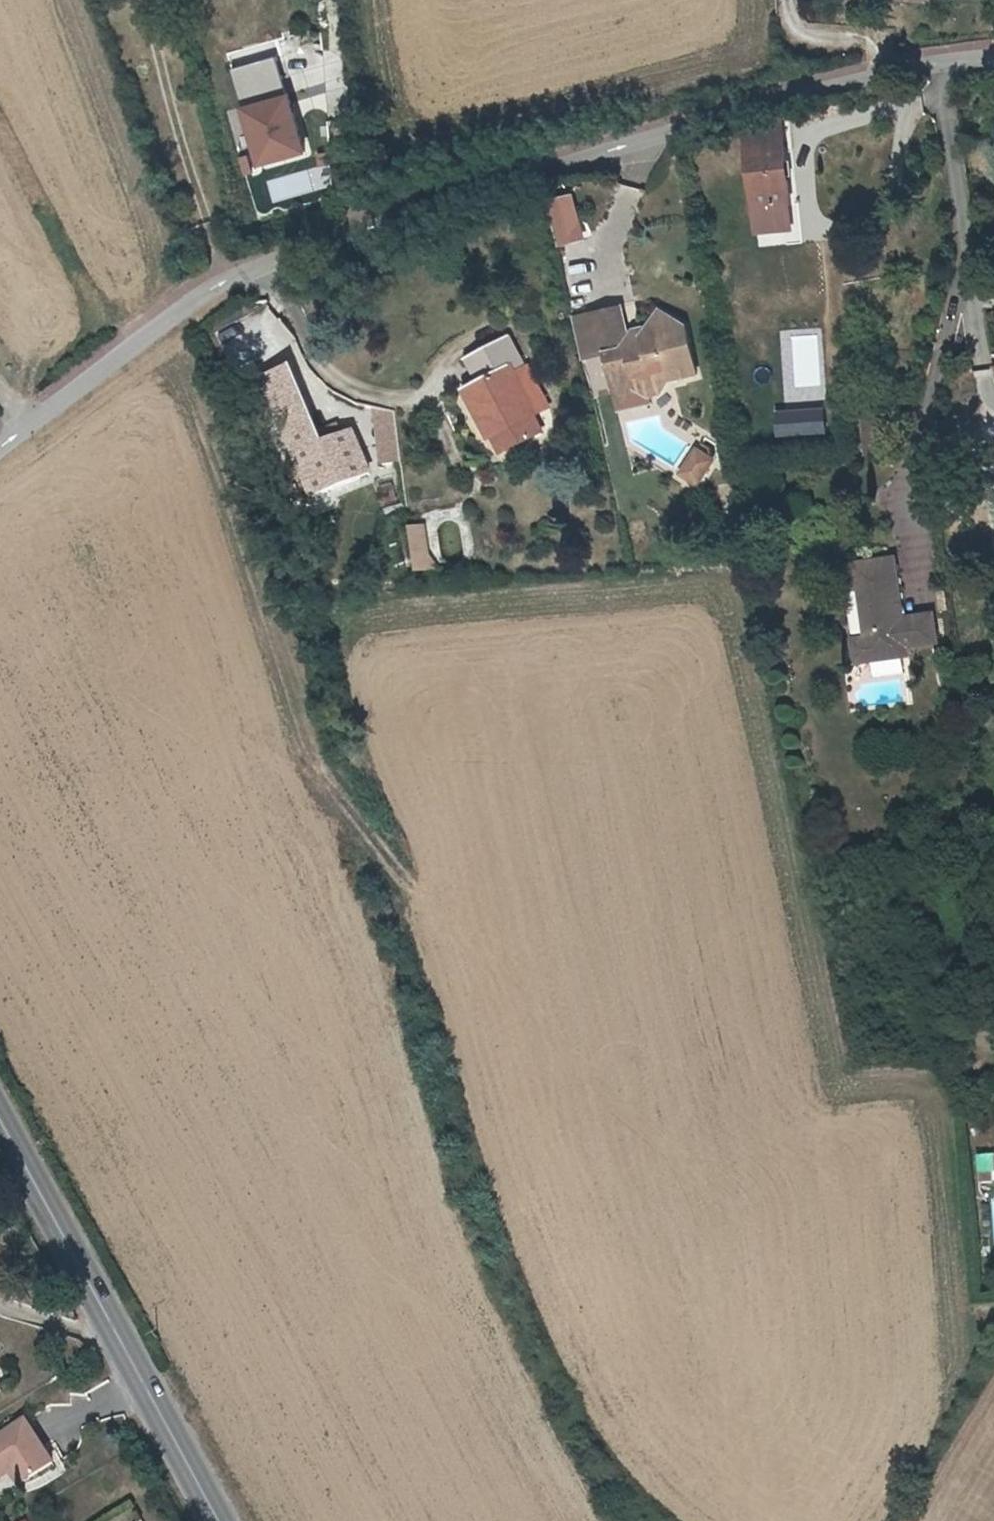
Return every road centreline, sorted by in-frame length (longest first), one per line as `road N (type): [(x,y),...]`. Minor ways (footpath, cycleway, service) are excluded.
road 1 (residential): [(0,452),(225,277),(371,218),(936,60)]
road 2 (secondary): [(219,1520),(0,1120)]
road 3 (residential): [(936,60),(993,385)]

